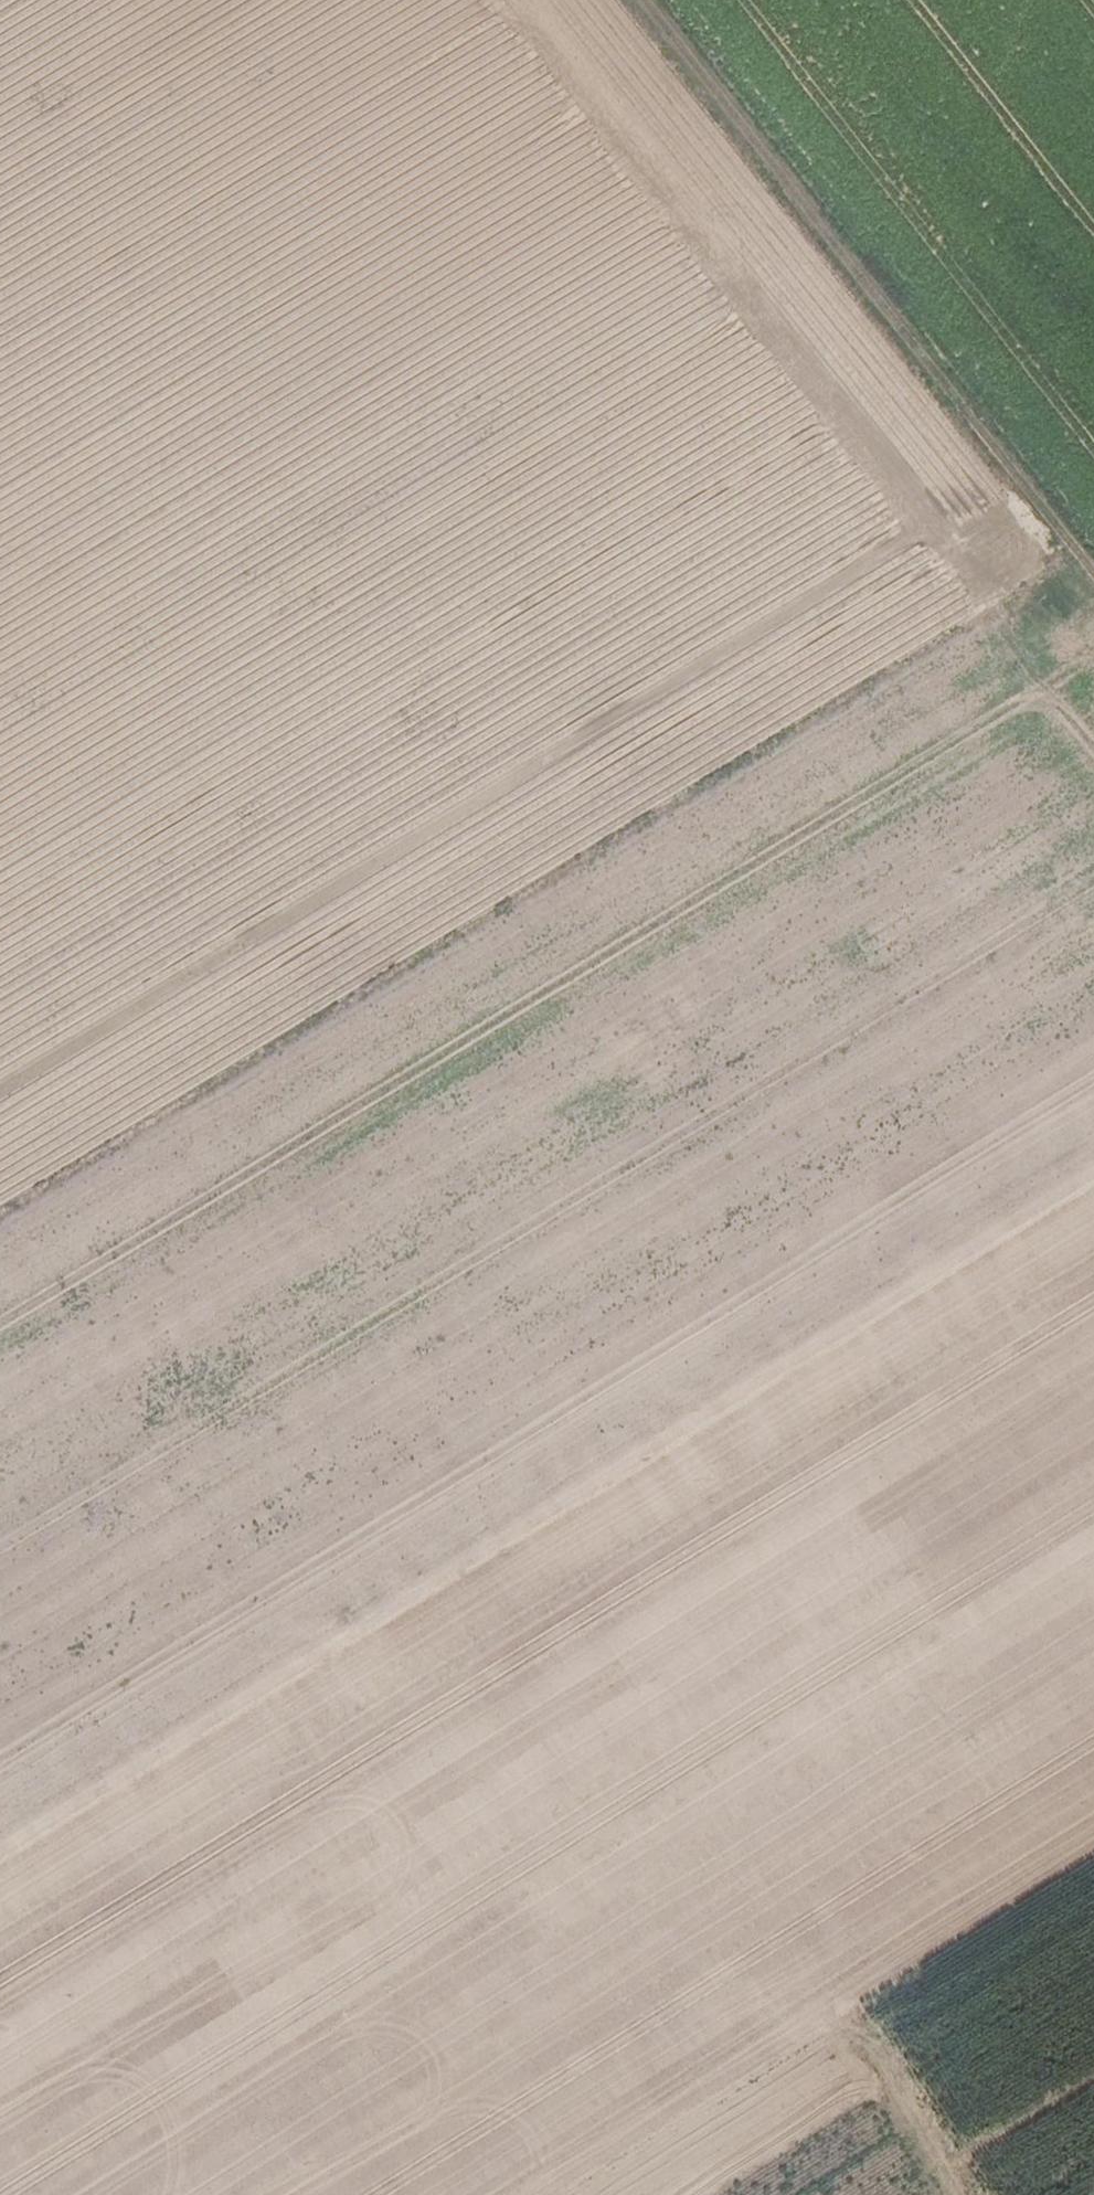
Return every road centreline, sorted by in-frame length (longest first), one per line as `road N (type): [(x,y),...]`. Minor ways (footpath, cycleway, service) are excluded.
road 1 (track): [(661,0),(1093,554)]

